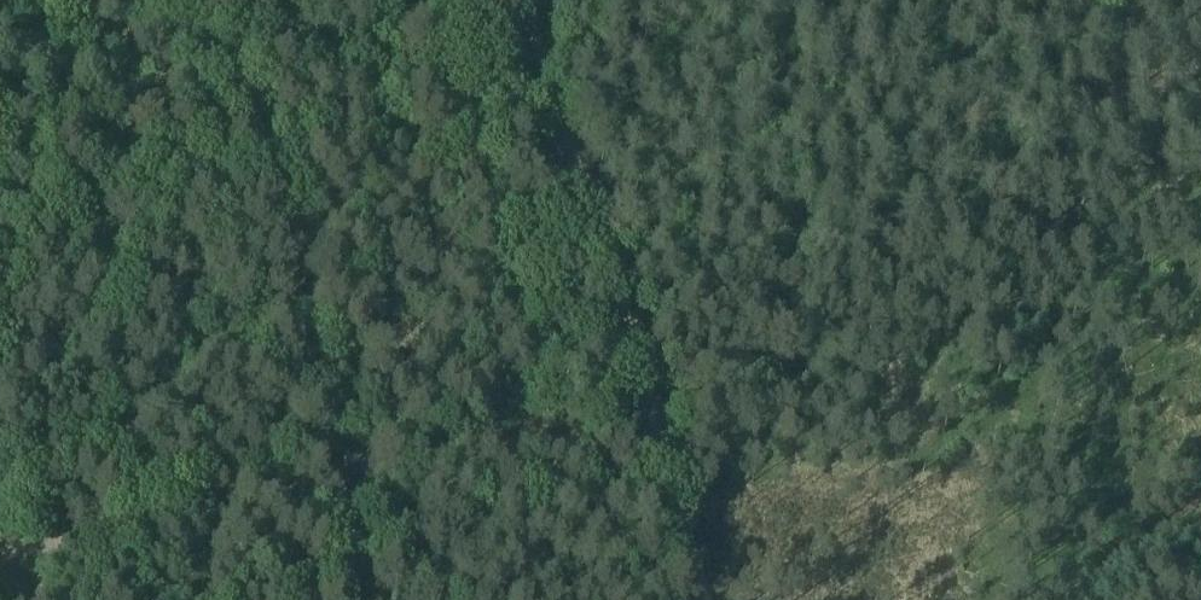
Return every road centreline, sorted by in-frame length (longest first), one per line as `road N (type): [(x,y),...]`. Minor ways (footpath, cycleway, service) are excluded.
road 1 (track): [(1200,71),(592,227),(664,443)]
road 2 (track): [(546,435),(346,470),(215,514),(12,558)]
road 3 (track): [(592,227),(523,0)]
road 4 (track): [(711,599),(664,443)]
road 5 (track): [(664,443),(628,451),(546,435)]

